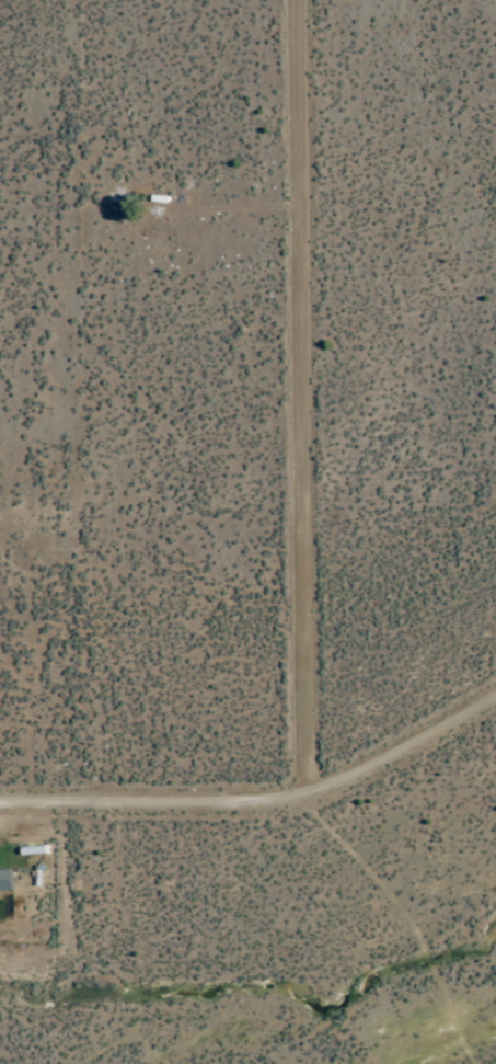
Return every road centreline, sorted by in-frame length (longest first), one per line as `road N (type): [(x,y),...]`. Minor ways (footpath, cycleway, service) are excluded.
road 1 (residential): [(311,792),(304,0)]
road 2 (residential): [(0,805),(293,797),(356,777),(495,705)]

